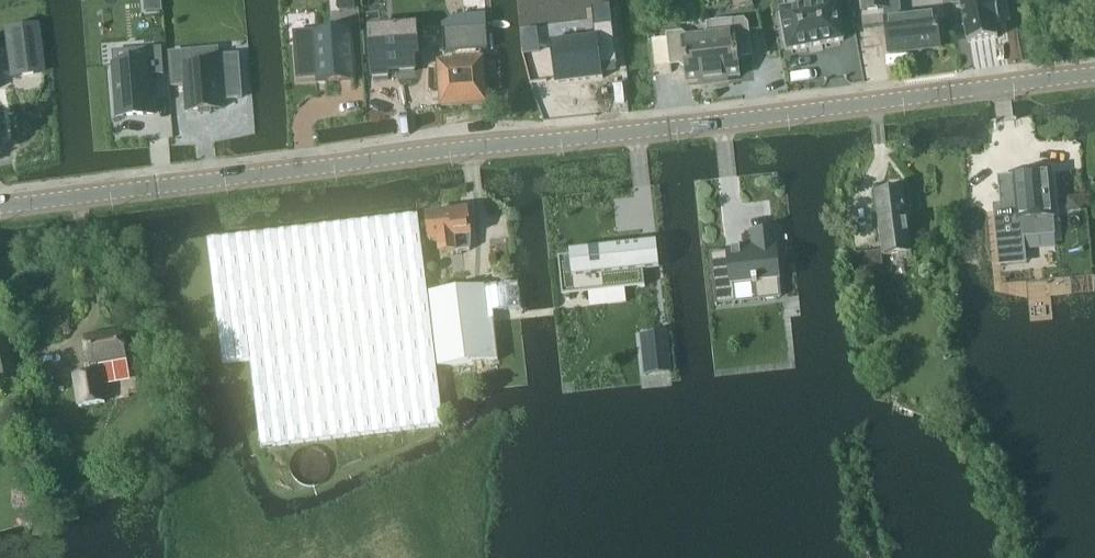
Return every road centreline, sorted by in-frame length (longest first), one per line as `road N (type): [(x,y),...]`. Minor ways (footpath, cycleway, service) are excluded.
road 1 (secondary): [(1094,74),(0,205)]

